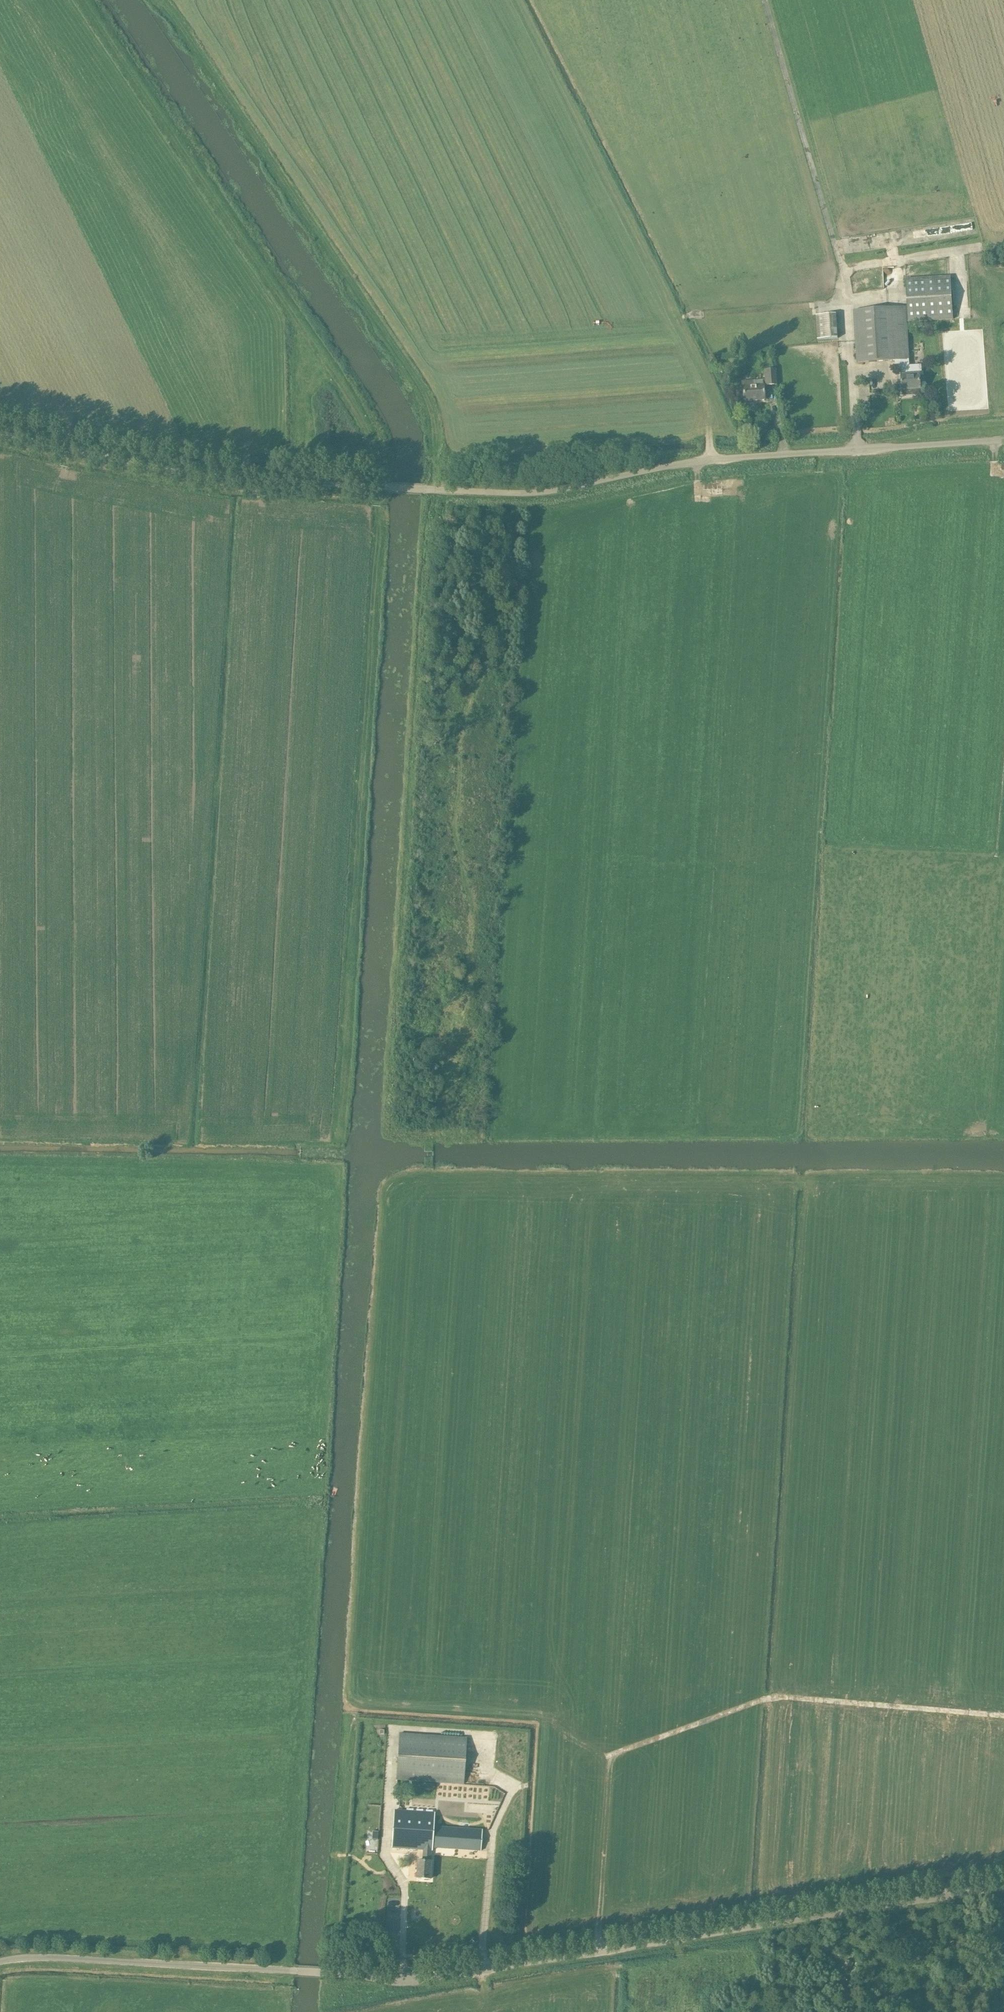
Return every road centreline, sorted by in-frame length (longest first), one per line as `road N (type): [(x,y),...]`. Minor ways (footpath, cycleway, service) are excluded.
road 1 (unclassified): [(324,1973),(440,1976),(1003,1887)]
road 2 (unclassified): [(427,490),(537,493),(713,459),(1003,440)]
road 3 (unclassified): [(427,490),(213,475),(0,429)]
road 4 (unclassified): [(0,1963),(29,1956),(295,1971)]

